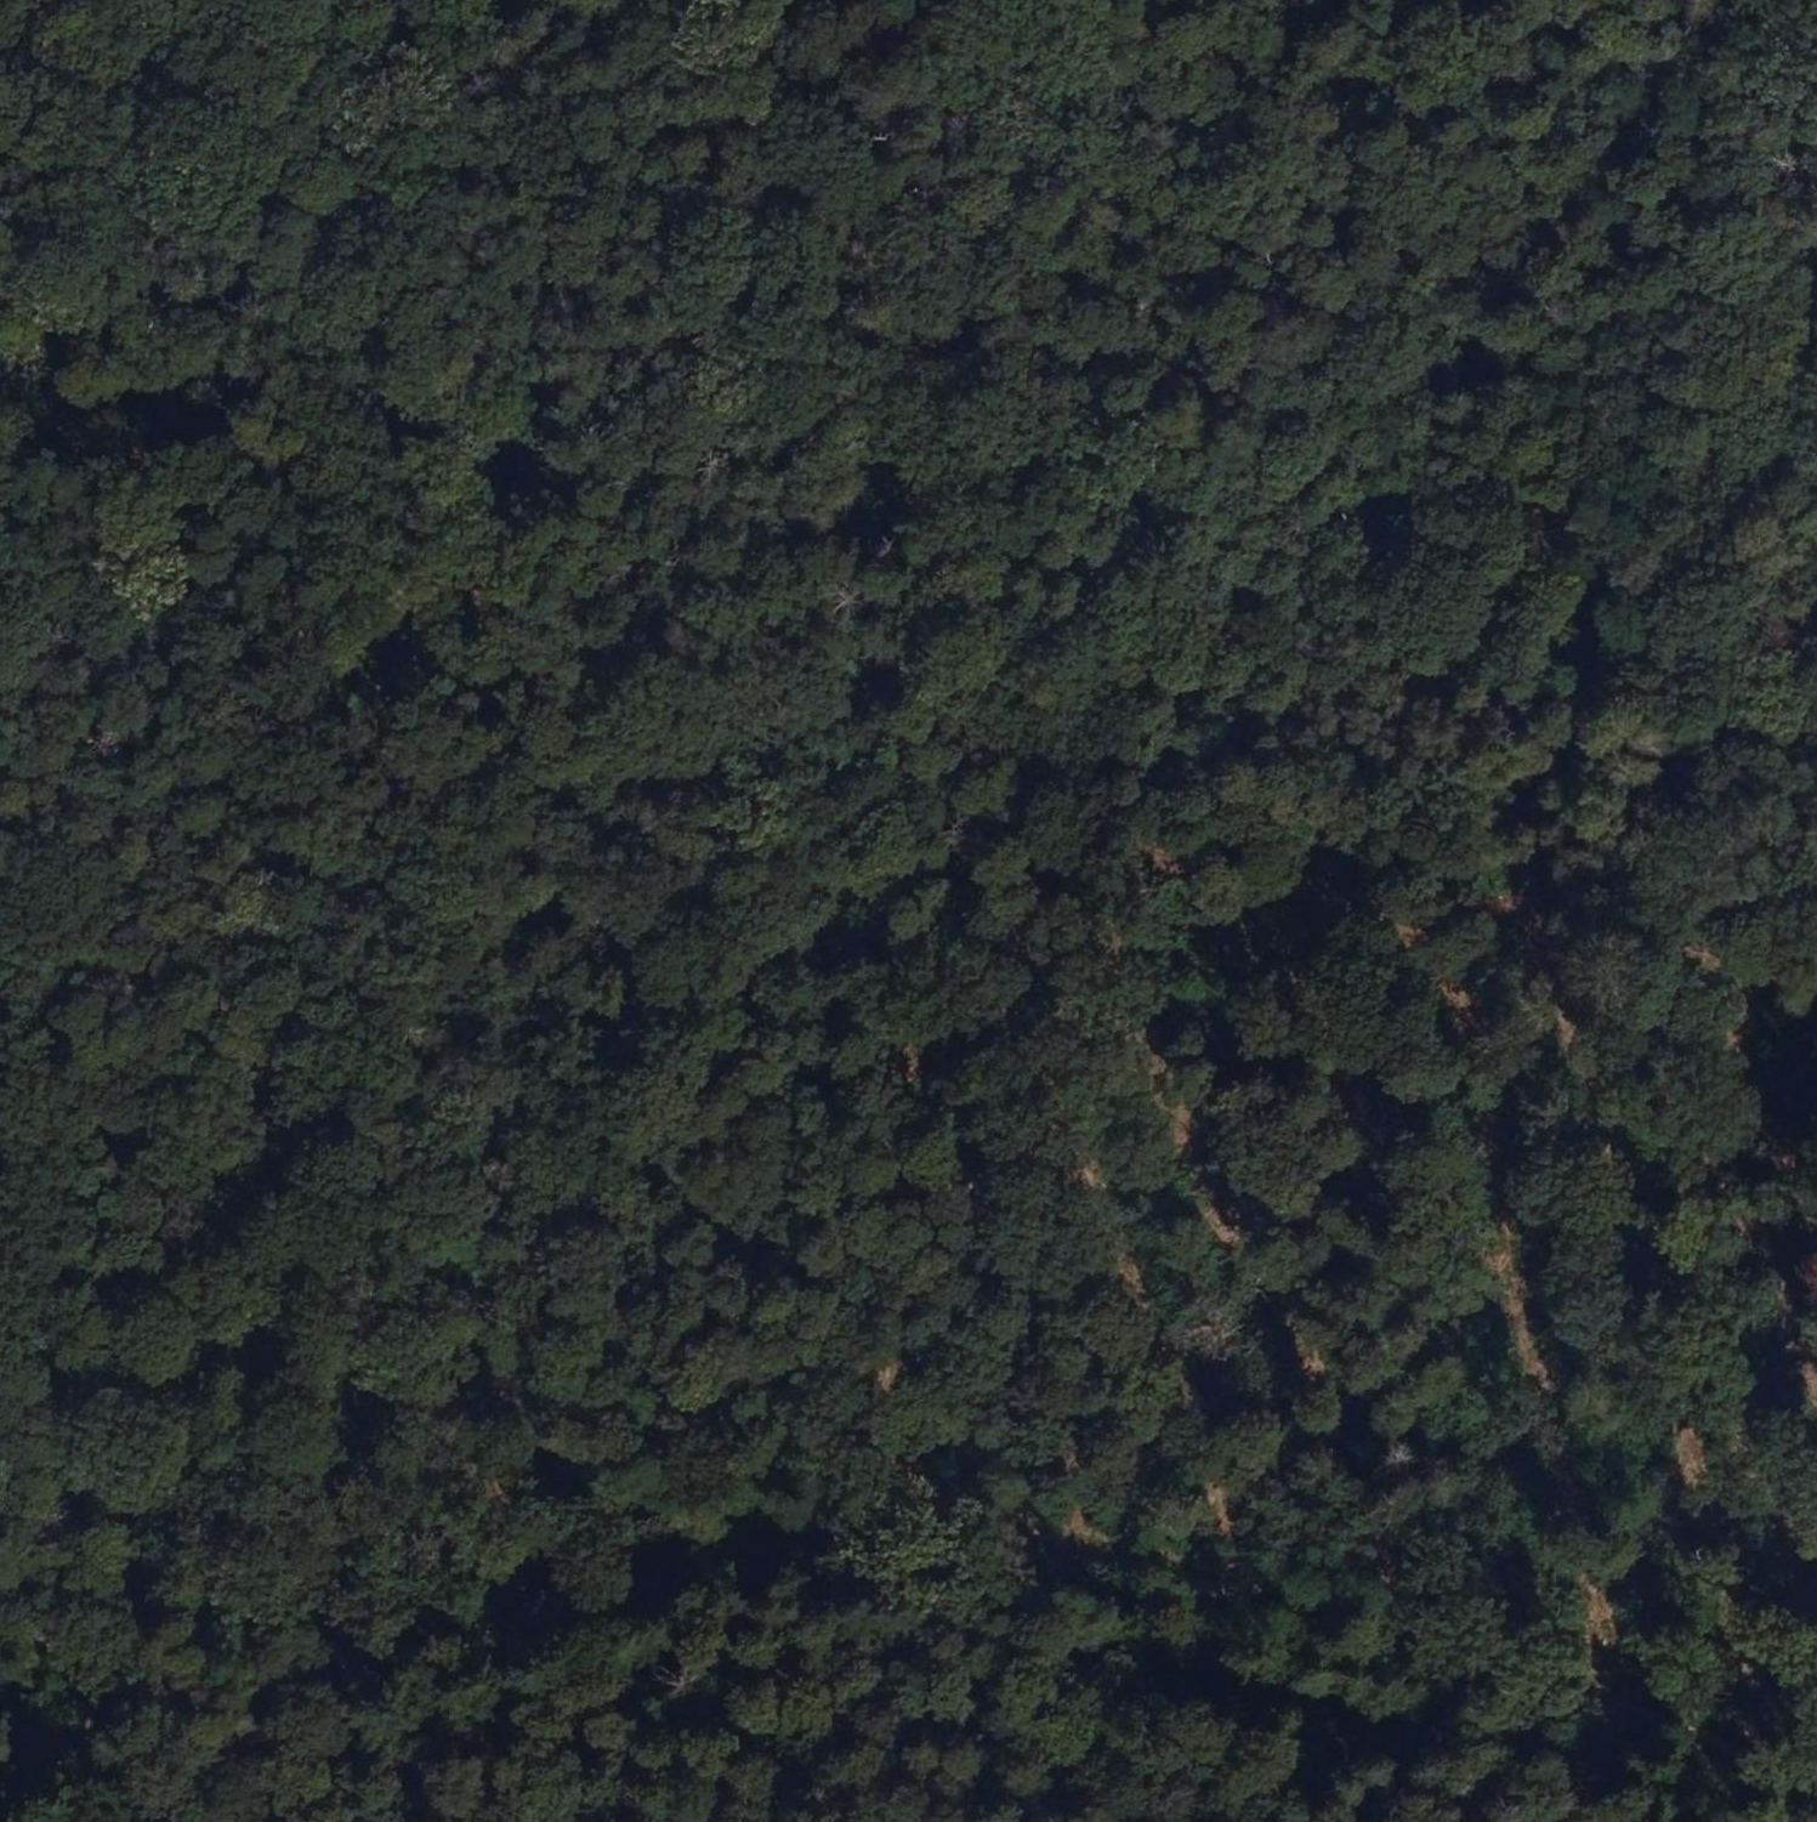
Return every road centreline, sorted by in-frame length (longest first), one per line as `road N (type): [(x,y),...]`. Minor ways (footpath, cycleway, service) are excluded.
road 1 (track): [(0,1720),(72,1701),(315,1609),(546,1545),(719,1510),(869,1509),(1164,1569),(1561,1679),(1816,1788)]

